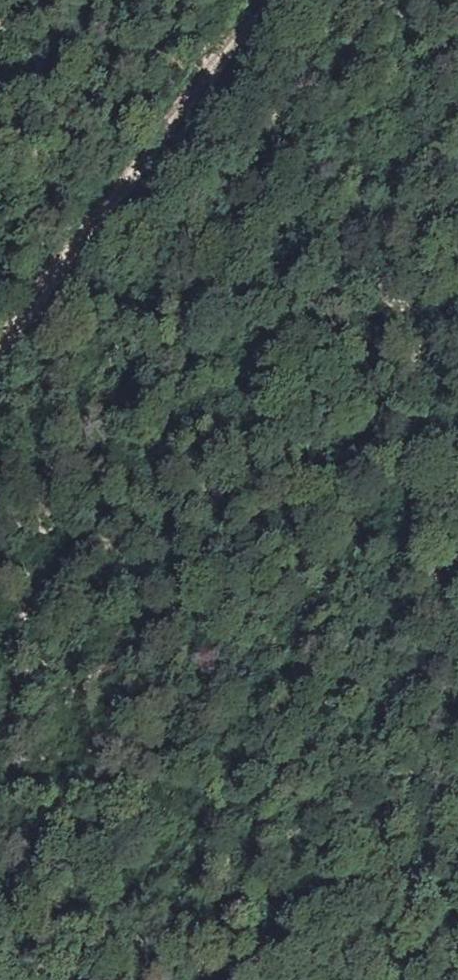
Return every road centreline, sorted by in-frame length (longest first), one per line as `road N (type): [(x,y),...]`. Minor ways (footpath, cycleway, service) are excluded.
road 1 (track): [(0,349),(275,0)]

